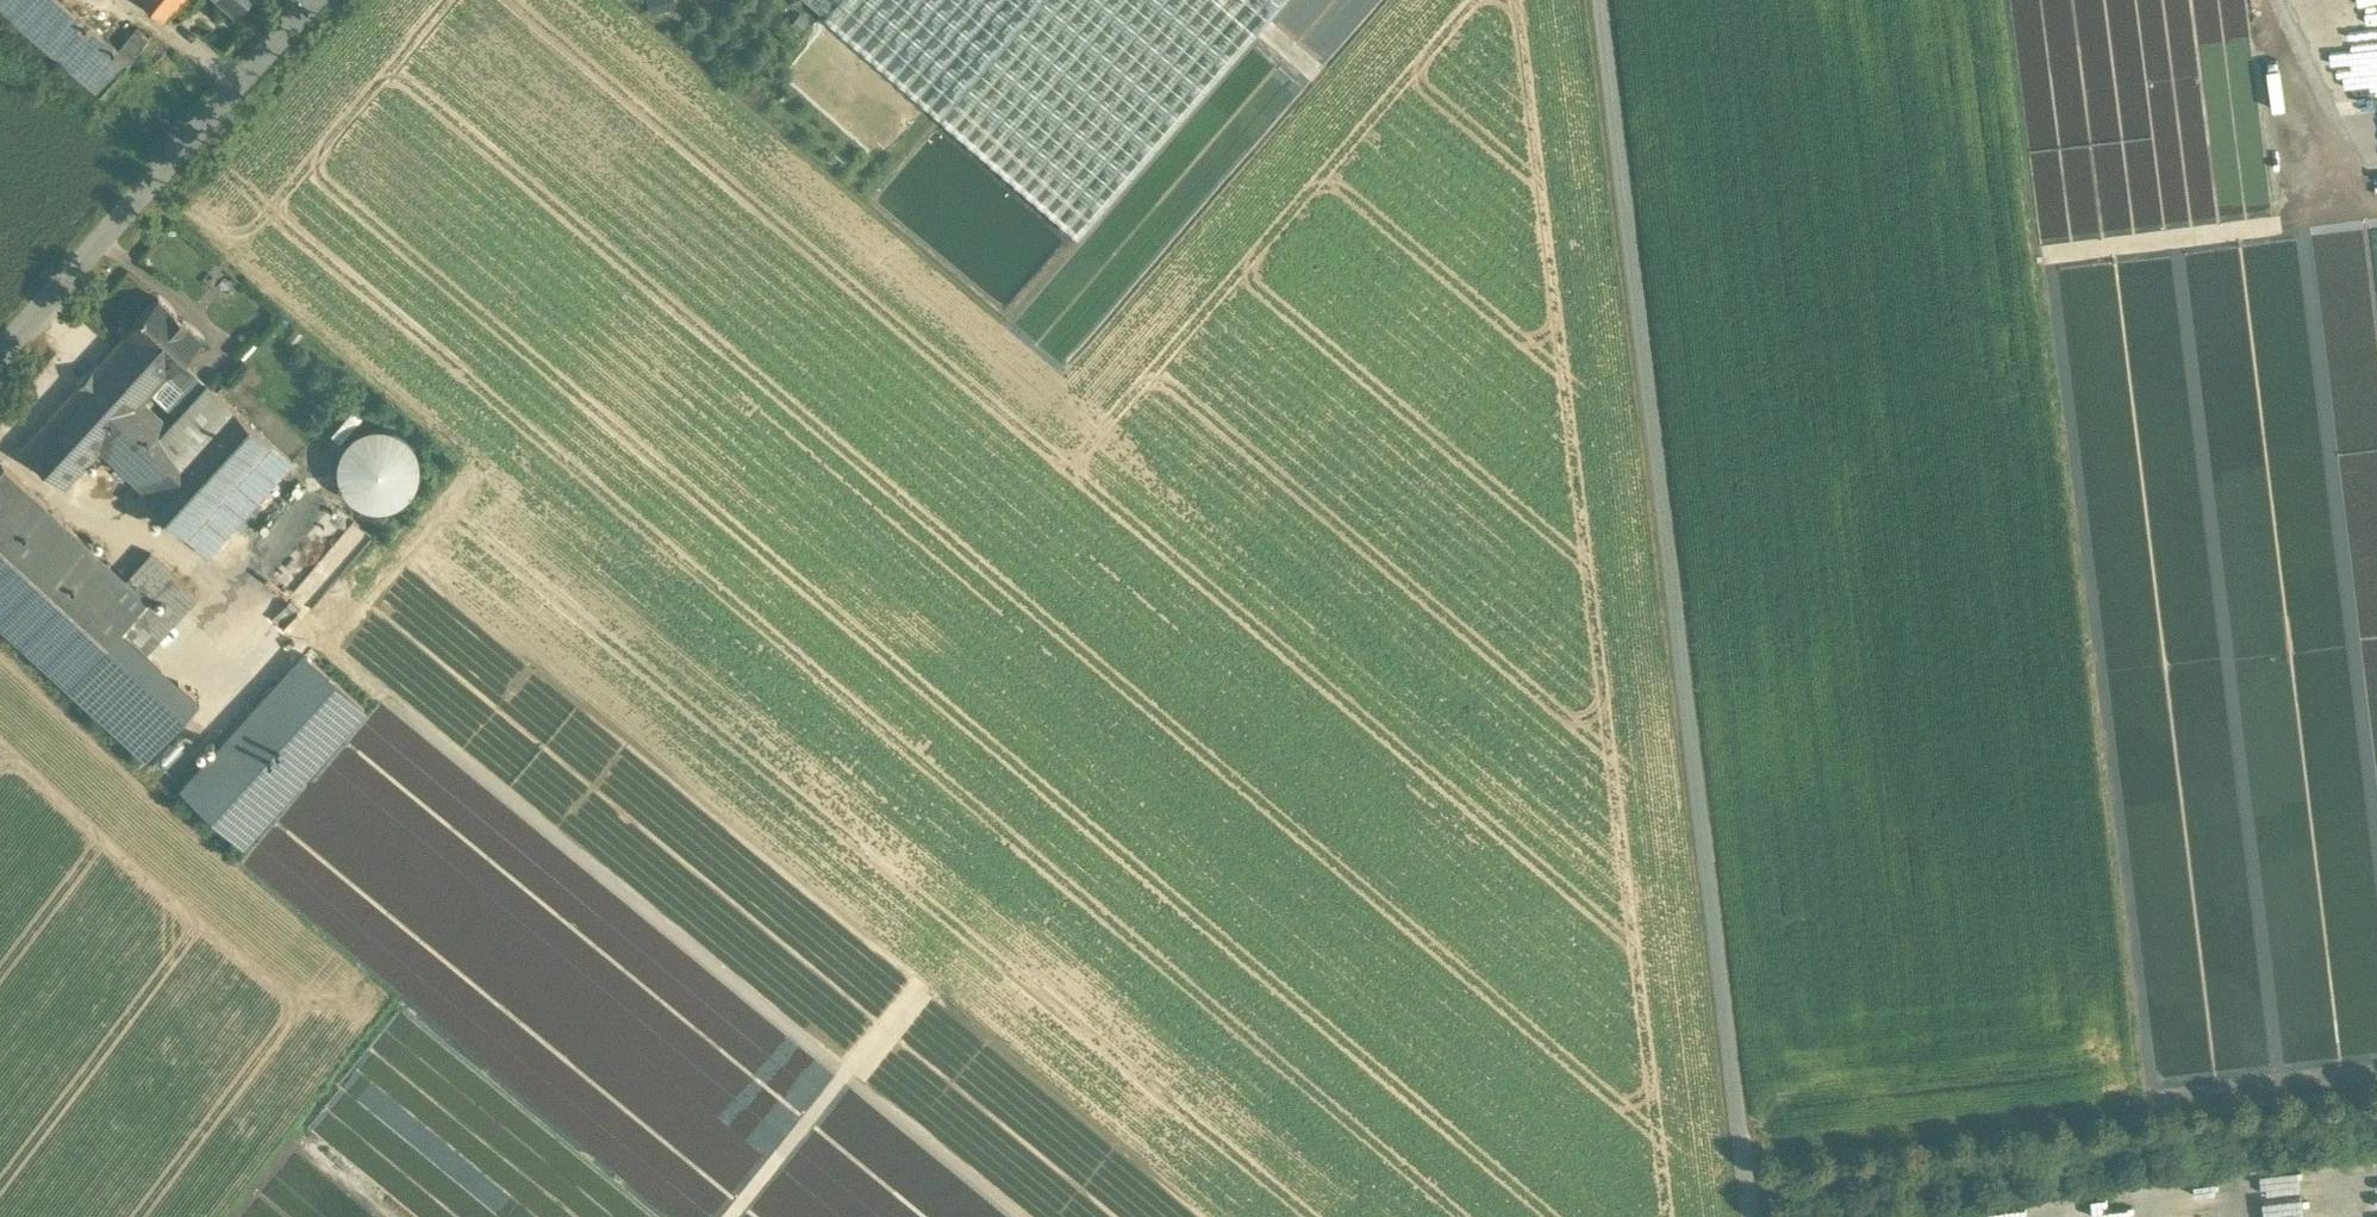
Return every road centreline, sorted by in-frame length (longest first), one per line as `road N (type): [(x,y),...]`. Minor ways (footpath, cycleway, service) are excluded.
road 1 (unclassified): [(1600,0),(1751,1216)]
road 2 (residential): [(312,0),(0,356)]

